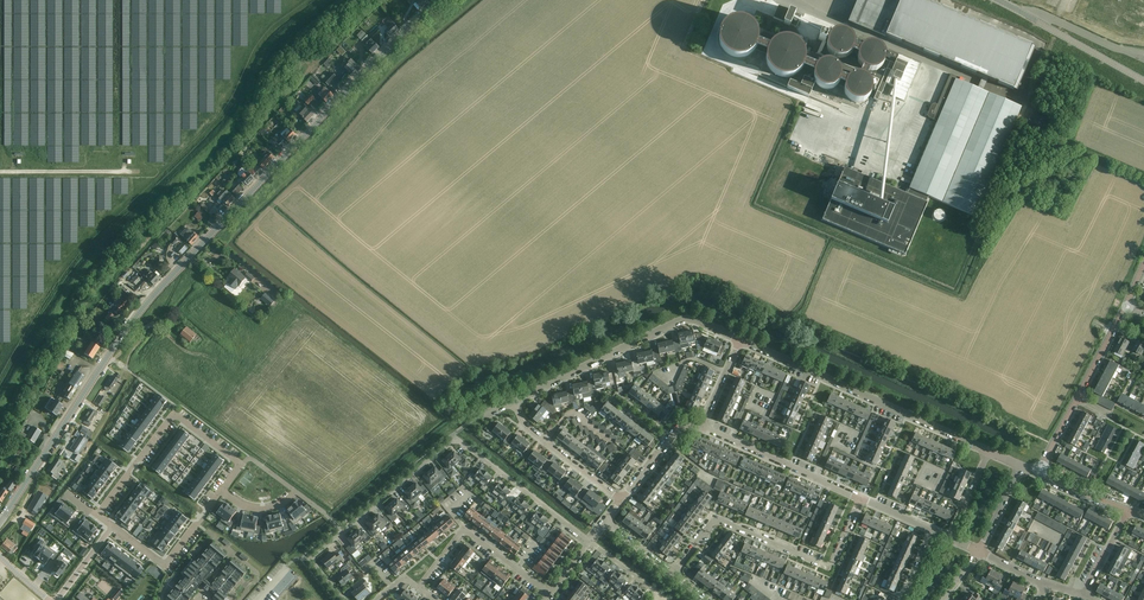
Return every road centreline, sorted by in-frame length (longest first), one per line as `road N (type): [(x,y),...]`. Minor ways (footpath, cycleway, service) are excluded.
road 1 (tertiary): [(441,0),(140,313),(0,521)]
road 2 (residential): [(590,542),(457,439),(311,559),(344,599)]
road 3 (residential): [(989,452),(740,340)]
road 4 (residential): [(671,574),(715,519),(829,567),(861,497)]
road 5 (residential): [(740,340),(682,320),(514,402)]
road 6 (residential): [(97,515),(174,413),(241,463),(220,491)]
road 7 (tertiary): [(1039,474),(1125,307)]
road 8 (residential): [(419,588),(465,530),(550,594)]
road 9 (residential): [(861,497),(698,426)]
road 10 (residential): [(220,491),(165,565),(112,526)]
road 11 (residential): [(622,501),(526,428),(514,402)]
road 12 (tertiary): [(1143,81),(1024,14)]
road 13 (track): [(182,266),(151,324),(102,365)]
road 14 (residential): [(1143,61),(1041,14),(1024,14)]

